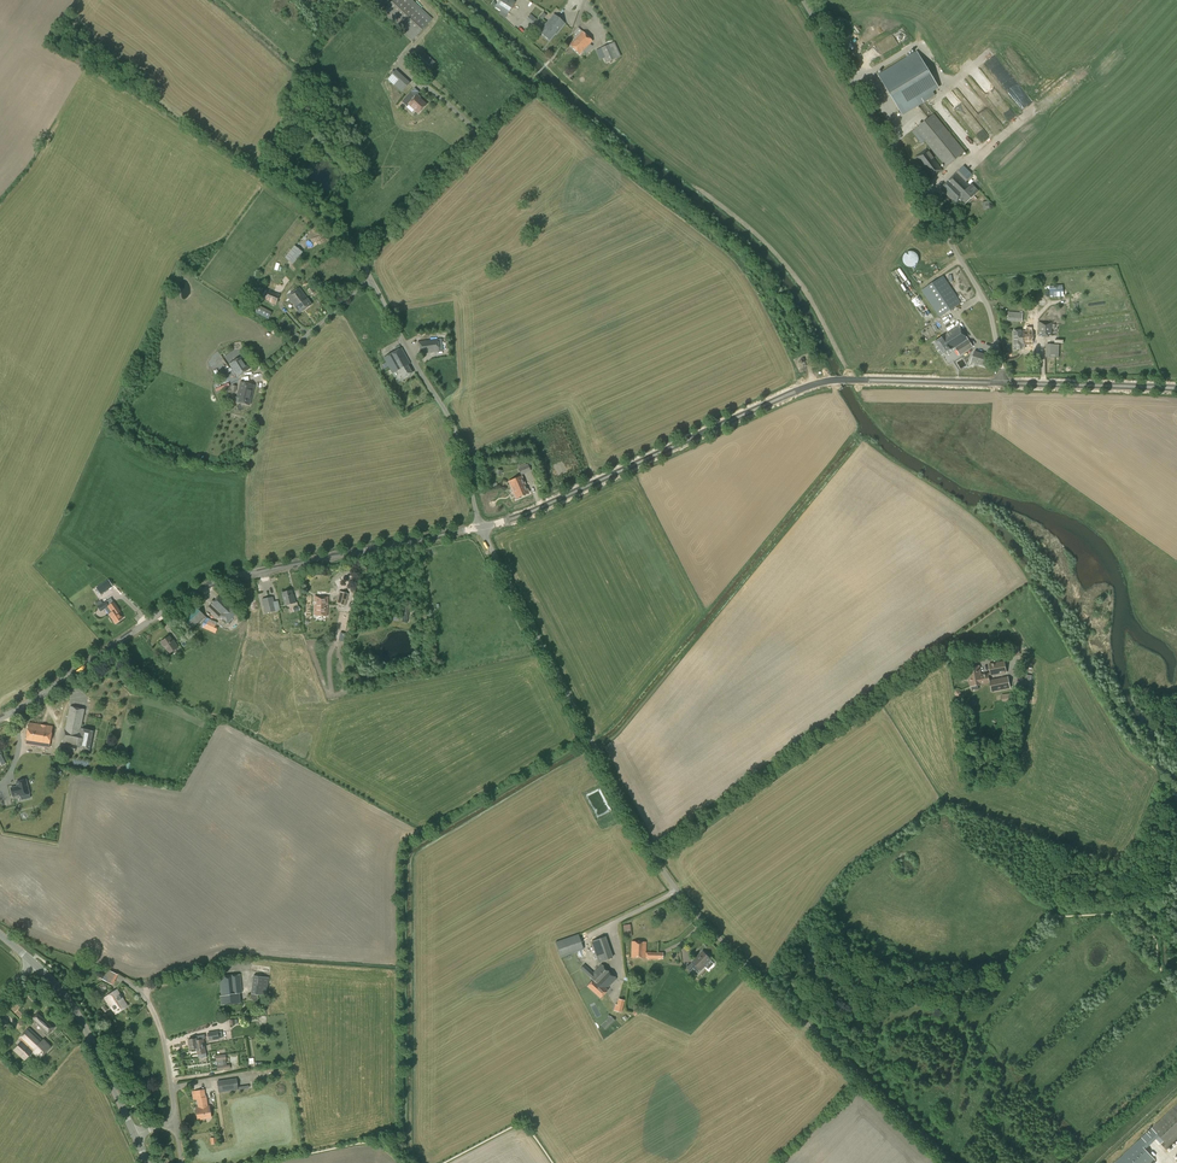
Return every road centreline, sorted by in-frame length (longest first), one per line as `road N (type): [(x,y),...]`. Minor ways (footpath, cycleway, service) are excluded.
road 1 (unclassified): [(953,1162),(723,945),(669,880),(483,528)]
road 2 (tertiary): [(0,720),(198,589),(483,528)]
road 3 (unclassified): [(1002,382),(986,299),(800,0)]
road 4 (tertiary): [(483,528),(809,387),(857,381)]
road 5 (track): [(361,259),(283,186),(40,39)]
road 6 (track): [(476,138),(474,127),(399,61),(376,75),(306,71),(224,0)]
road 7 (unclassified): [(483,528),(451,423),(370,277)]
road 8 (secondary): [(136,1134),(72,1004),(34,962)]
road 9 (unclassified): [(370,277),(361,259),(476,138)]
road 10 (tertiary): [(1176,387),(1002,382)]
road 11 (unclassified): [(176,1122),(161,1030),(148,1002),(119,978)]
road 12 (unclassified): [(257,372),(370,277)]
road 13 (tertiary): [(1002,382),(857,381)]

